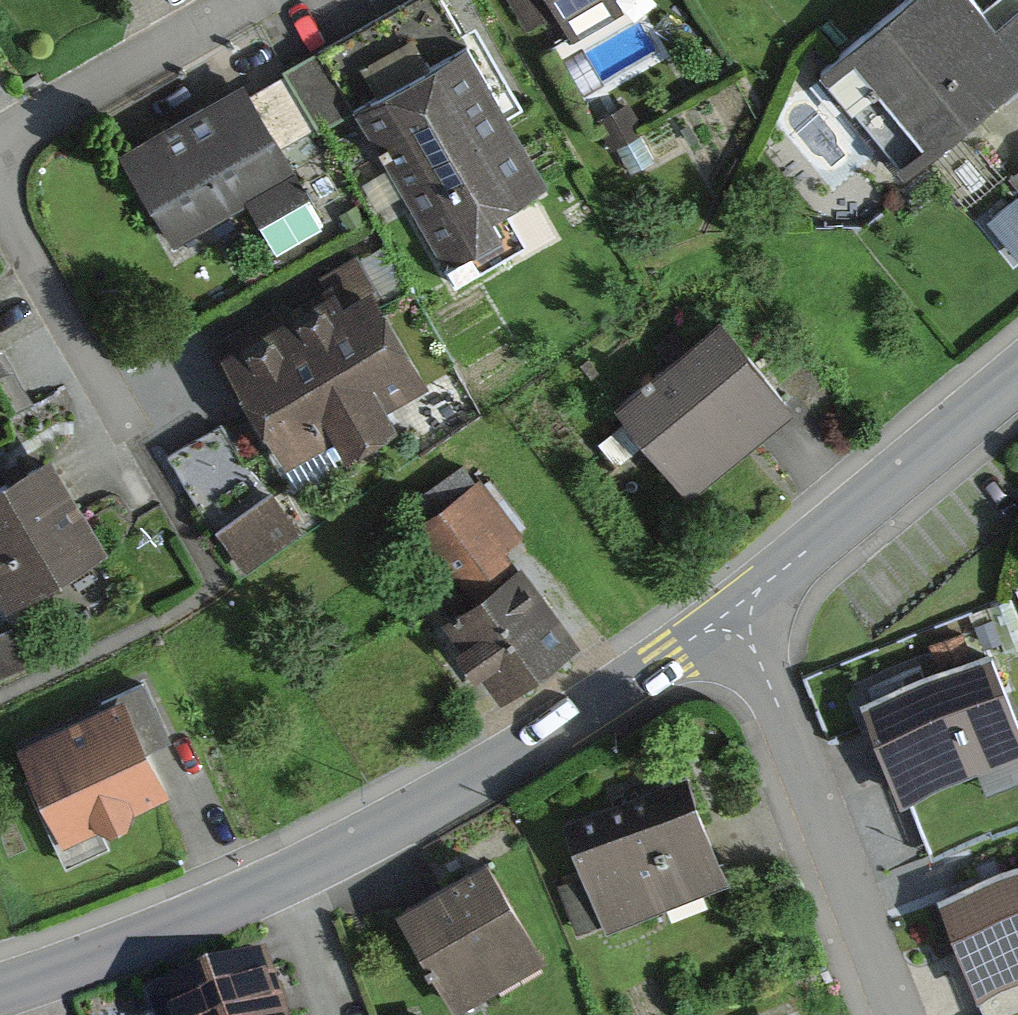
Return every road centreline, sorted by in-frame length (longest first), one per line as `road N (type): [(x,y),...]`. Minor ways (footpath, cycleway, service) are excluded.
road 1 (residential): [(731,617),(278,886),(167,939),(0,991)]
road 2 (residential): [(895,1014),(779,706),(731,617)]
road 3 (residential): [(1017,368),(731,617)]
road 4 (residential): [(0,200),(162,493)]
road 5 (residential): [(259,0),(0,147)]

